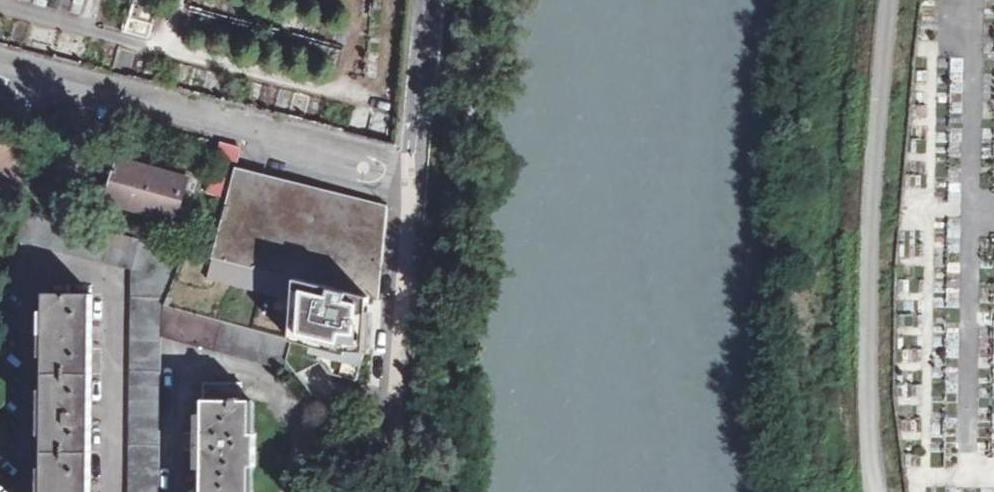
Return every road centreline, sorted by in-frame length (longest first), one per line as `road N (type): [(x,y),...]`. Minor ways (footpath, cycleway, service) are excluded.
road 1 (unclassified): [(890,0),(867,299),(874,491)]
road 2 (unclassified): [(0,70),(212,123)]
road 3 (unclassified): [(413,174),(212,123)]

